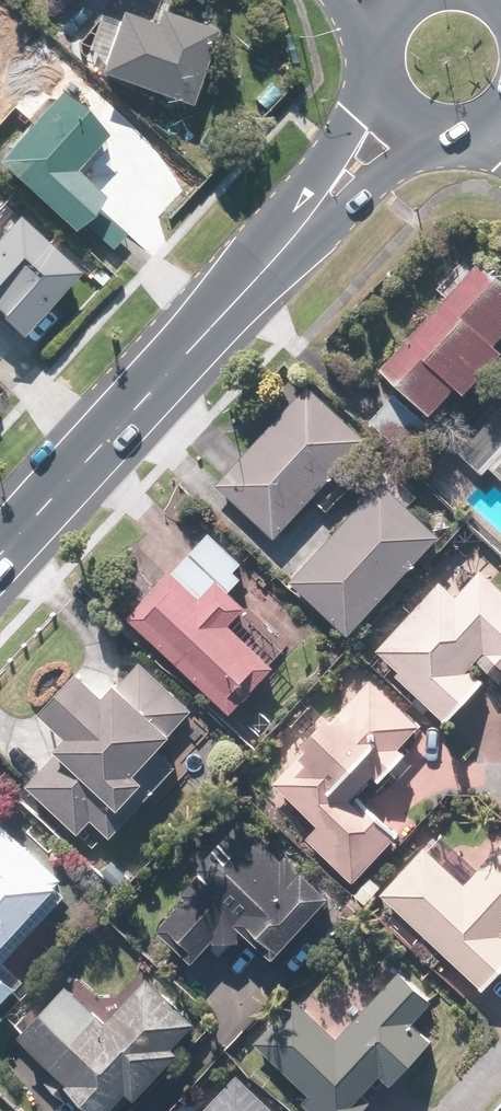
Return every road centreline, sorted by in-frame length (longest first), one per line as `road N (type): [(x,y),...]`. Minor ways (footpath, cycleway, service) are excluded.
road 1 (primary): [(321,211),(0,563)]
road 2 (primary): [(321,211),(378,82)]
road 3 (primary): [(417,124),(321,211)]

